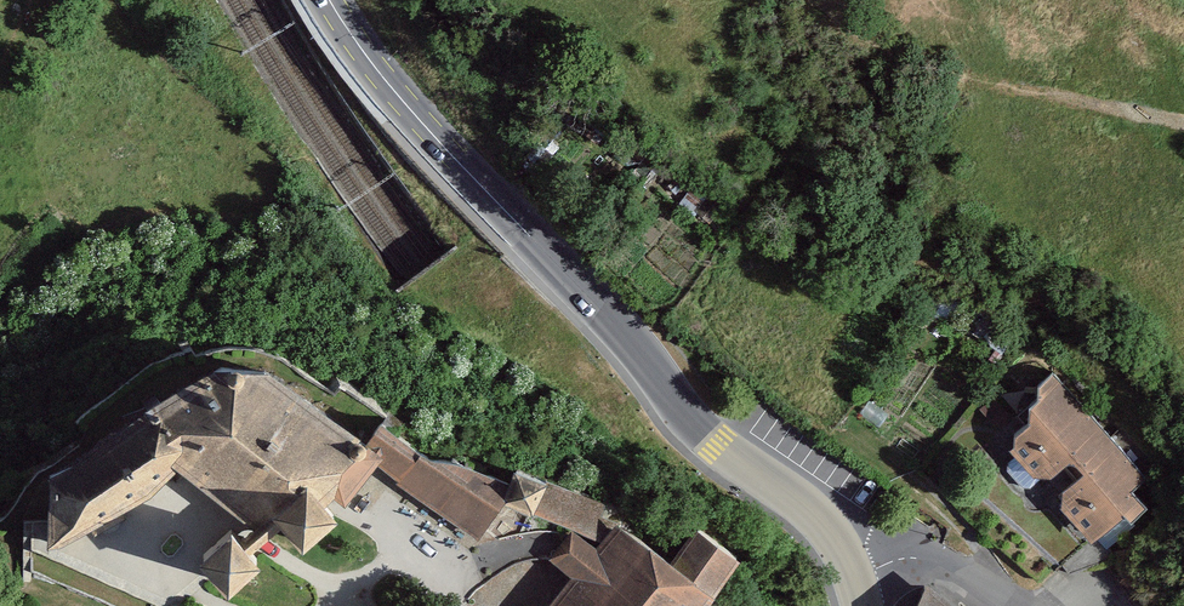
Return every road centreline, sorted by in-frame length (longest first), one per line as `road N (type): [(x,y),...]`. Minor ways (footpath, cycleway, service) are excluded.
road 1 (primary): [(328,0),(371,66),(633,344),(716,448),(815,516),(846,558)]
road 2 (track): [(1183,92),(965,58),(846,26)]
road 3 (residential): [(846,558),(914,556),(1000,605)]
road 4 (track): [(964,584),(963,538),(877,457)]

